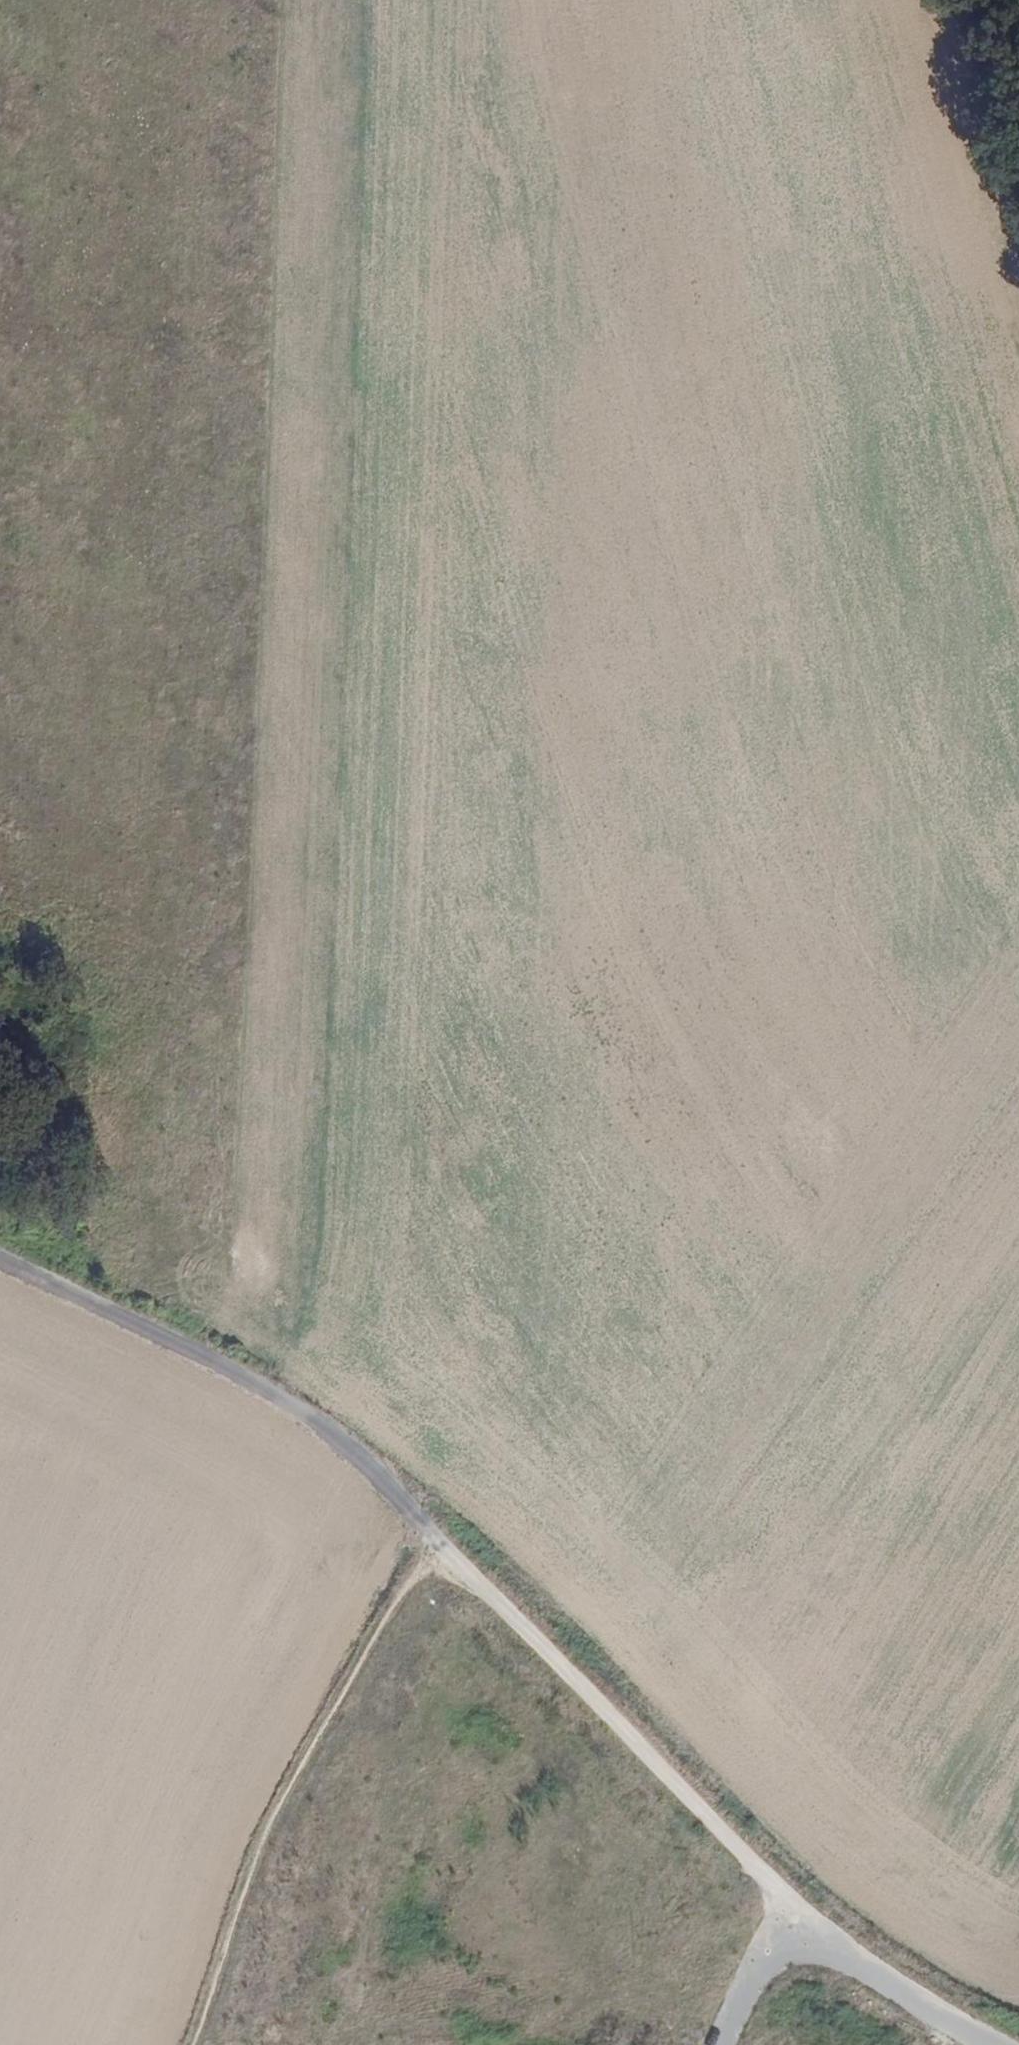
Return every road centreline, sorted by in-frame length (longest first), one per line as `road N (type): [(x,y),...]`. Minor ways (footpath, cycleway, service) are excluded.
road 1 (track): [(796,1909),(445,1554),(381,1474),(269,1392),(0,1257)]
road 2 (unclassified): [(995,2044),(946,2020),(796,1909)]
road 3 (residential): [(796,1909),(717,2044)]

